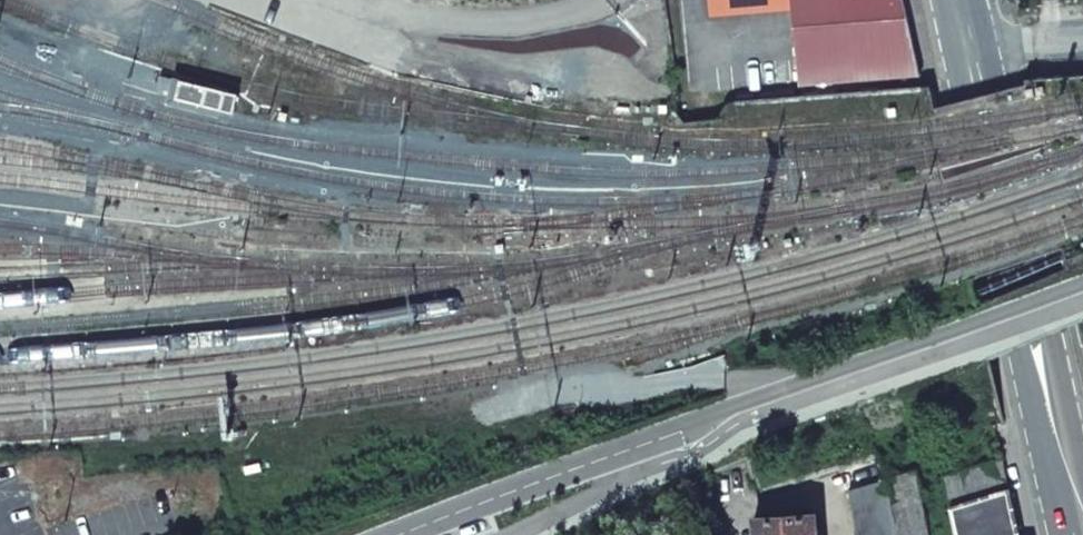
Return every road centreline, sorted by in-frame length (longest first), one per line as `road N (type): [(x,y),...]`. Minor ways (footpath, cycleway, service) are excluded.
road 1 (residential): [(1082,283),(401,534)]
road 2 (secondary): [(961,0),(1081,534)]

